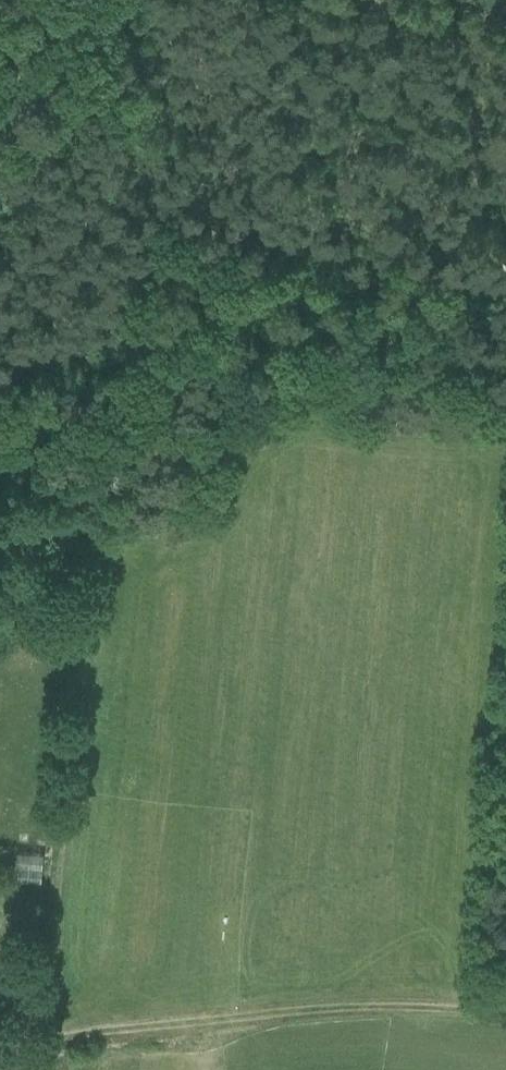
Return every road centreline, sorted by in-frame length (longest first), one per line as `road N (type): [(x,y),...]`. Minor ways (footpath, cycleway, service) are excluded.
road 1 (track): [(505,390),(169,345),(0,386)]
road 2 (track): [(505,996),(362,986),(162,1030),(0,1040)]

